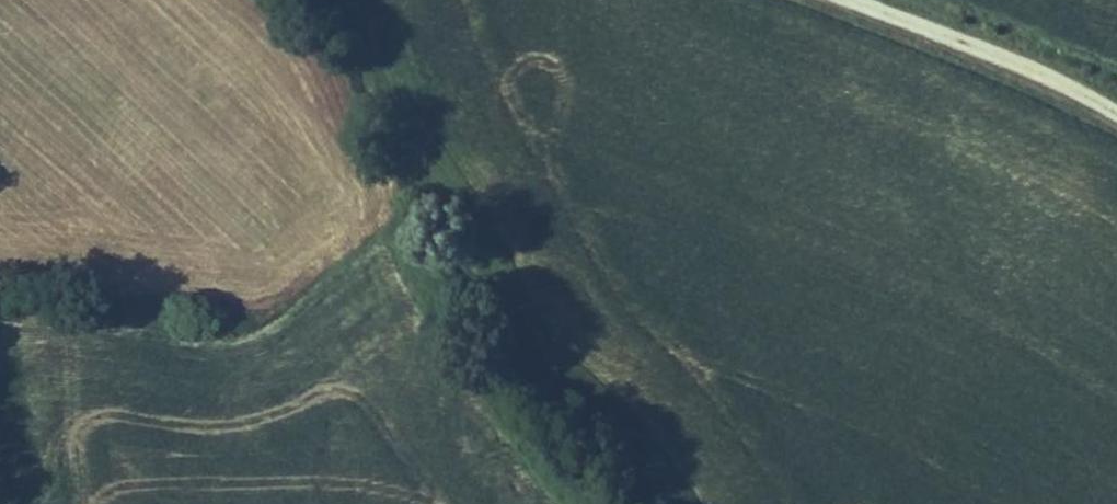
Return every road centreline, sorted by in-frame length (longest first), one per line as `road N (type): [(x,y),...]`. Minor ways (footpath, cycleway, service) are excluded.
road 1 (track): [(1116,125),(1002,66),(836,0)]

